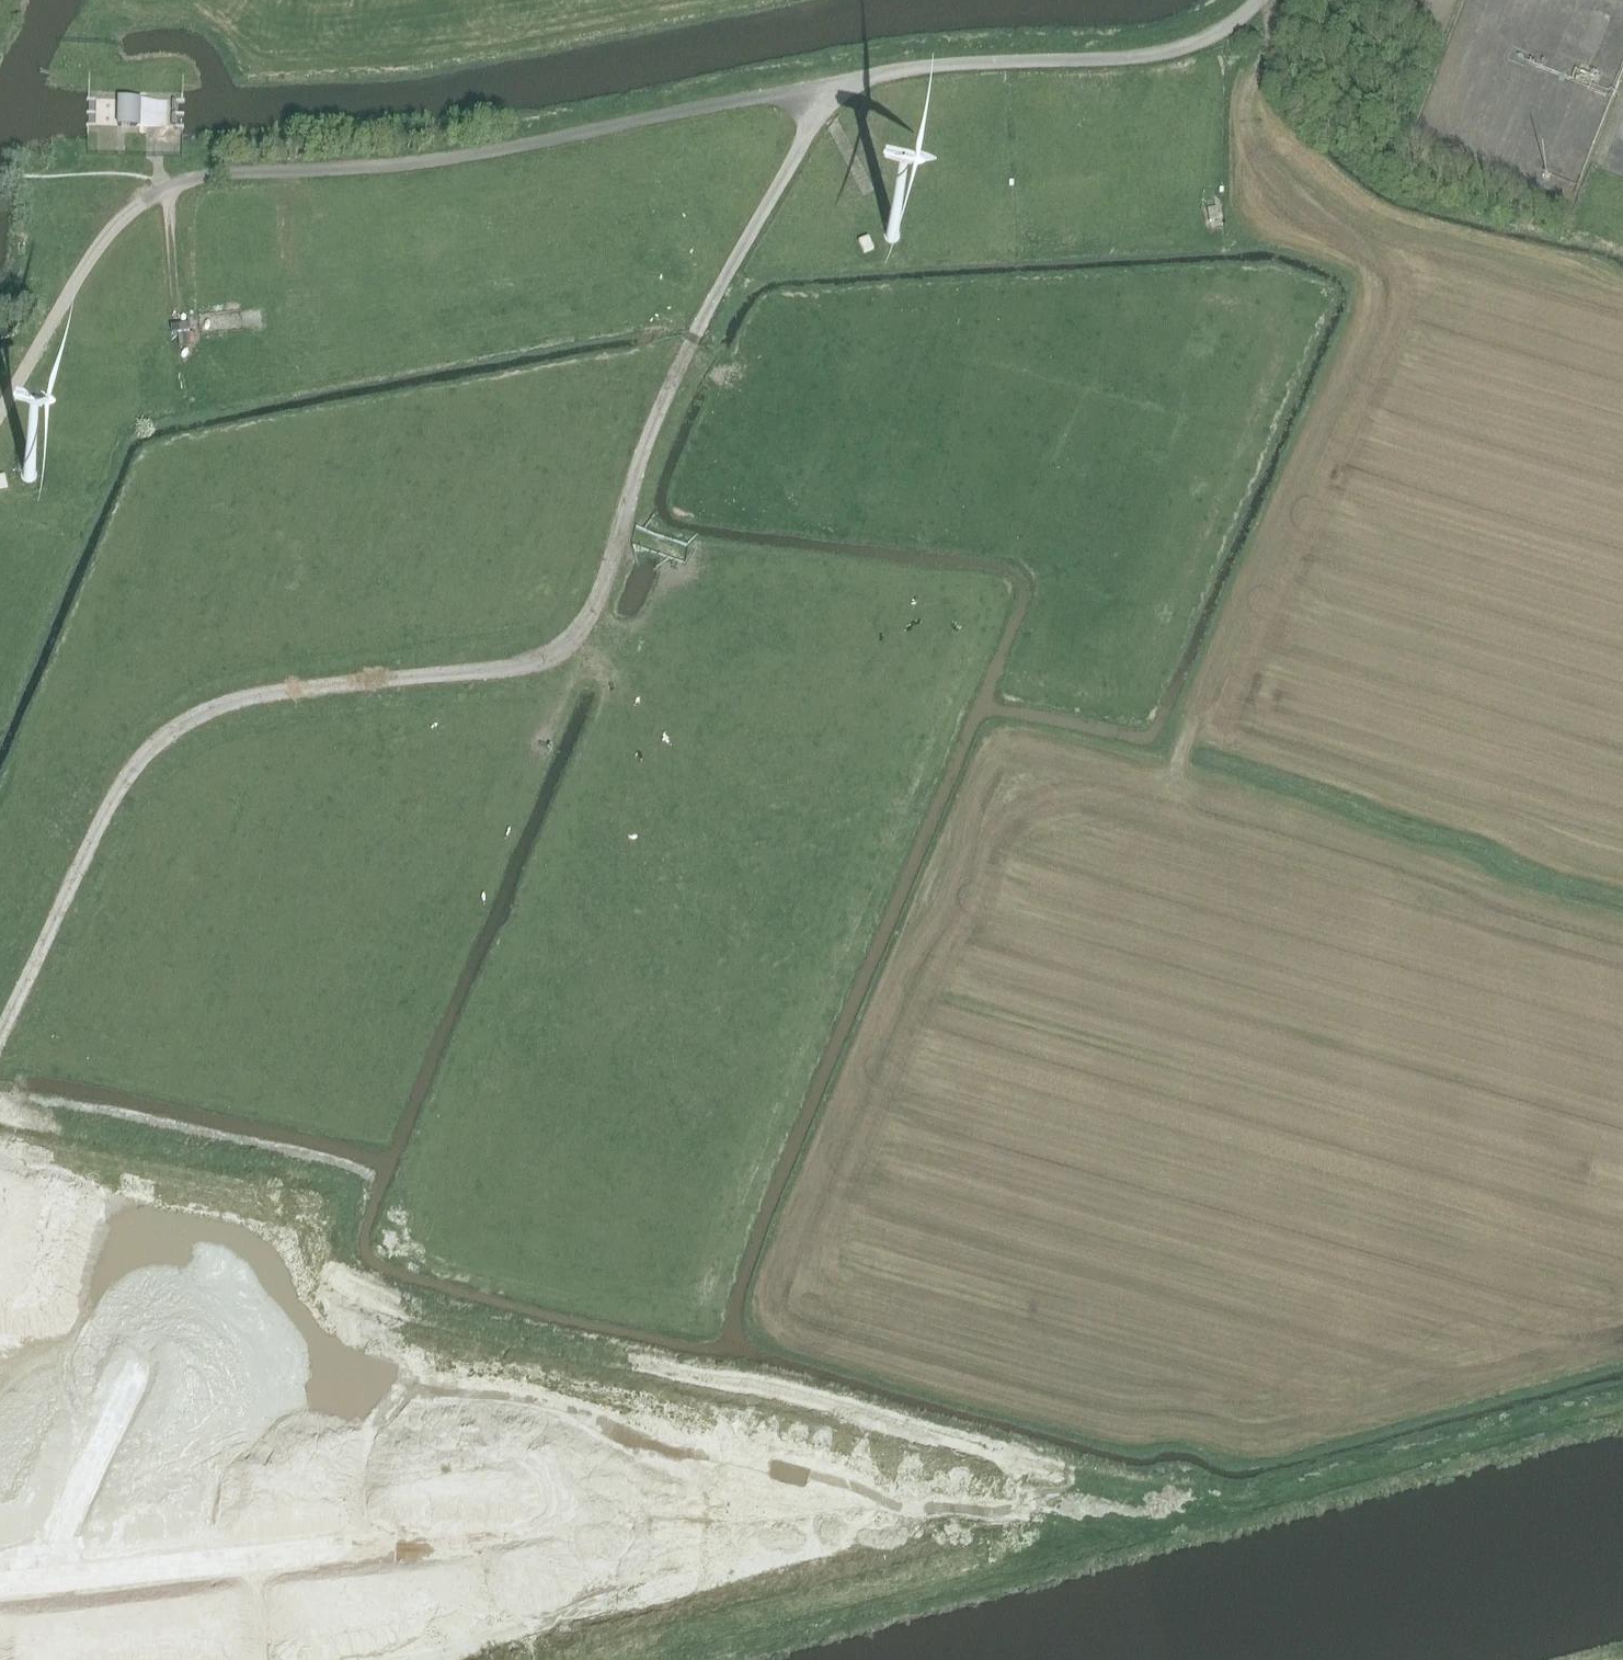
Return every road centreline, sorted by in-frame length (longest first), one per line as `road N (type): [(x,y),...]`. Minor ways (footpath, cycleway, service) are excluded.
road 1 (unclassified): [(0,410),(115,226),(198,176),(470,154),(957,62),(1160,54),(1215,34),(1252,0)]
road 2 (track): [(1622,1413),(1292,1496)]

